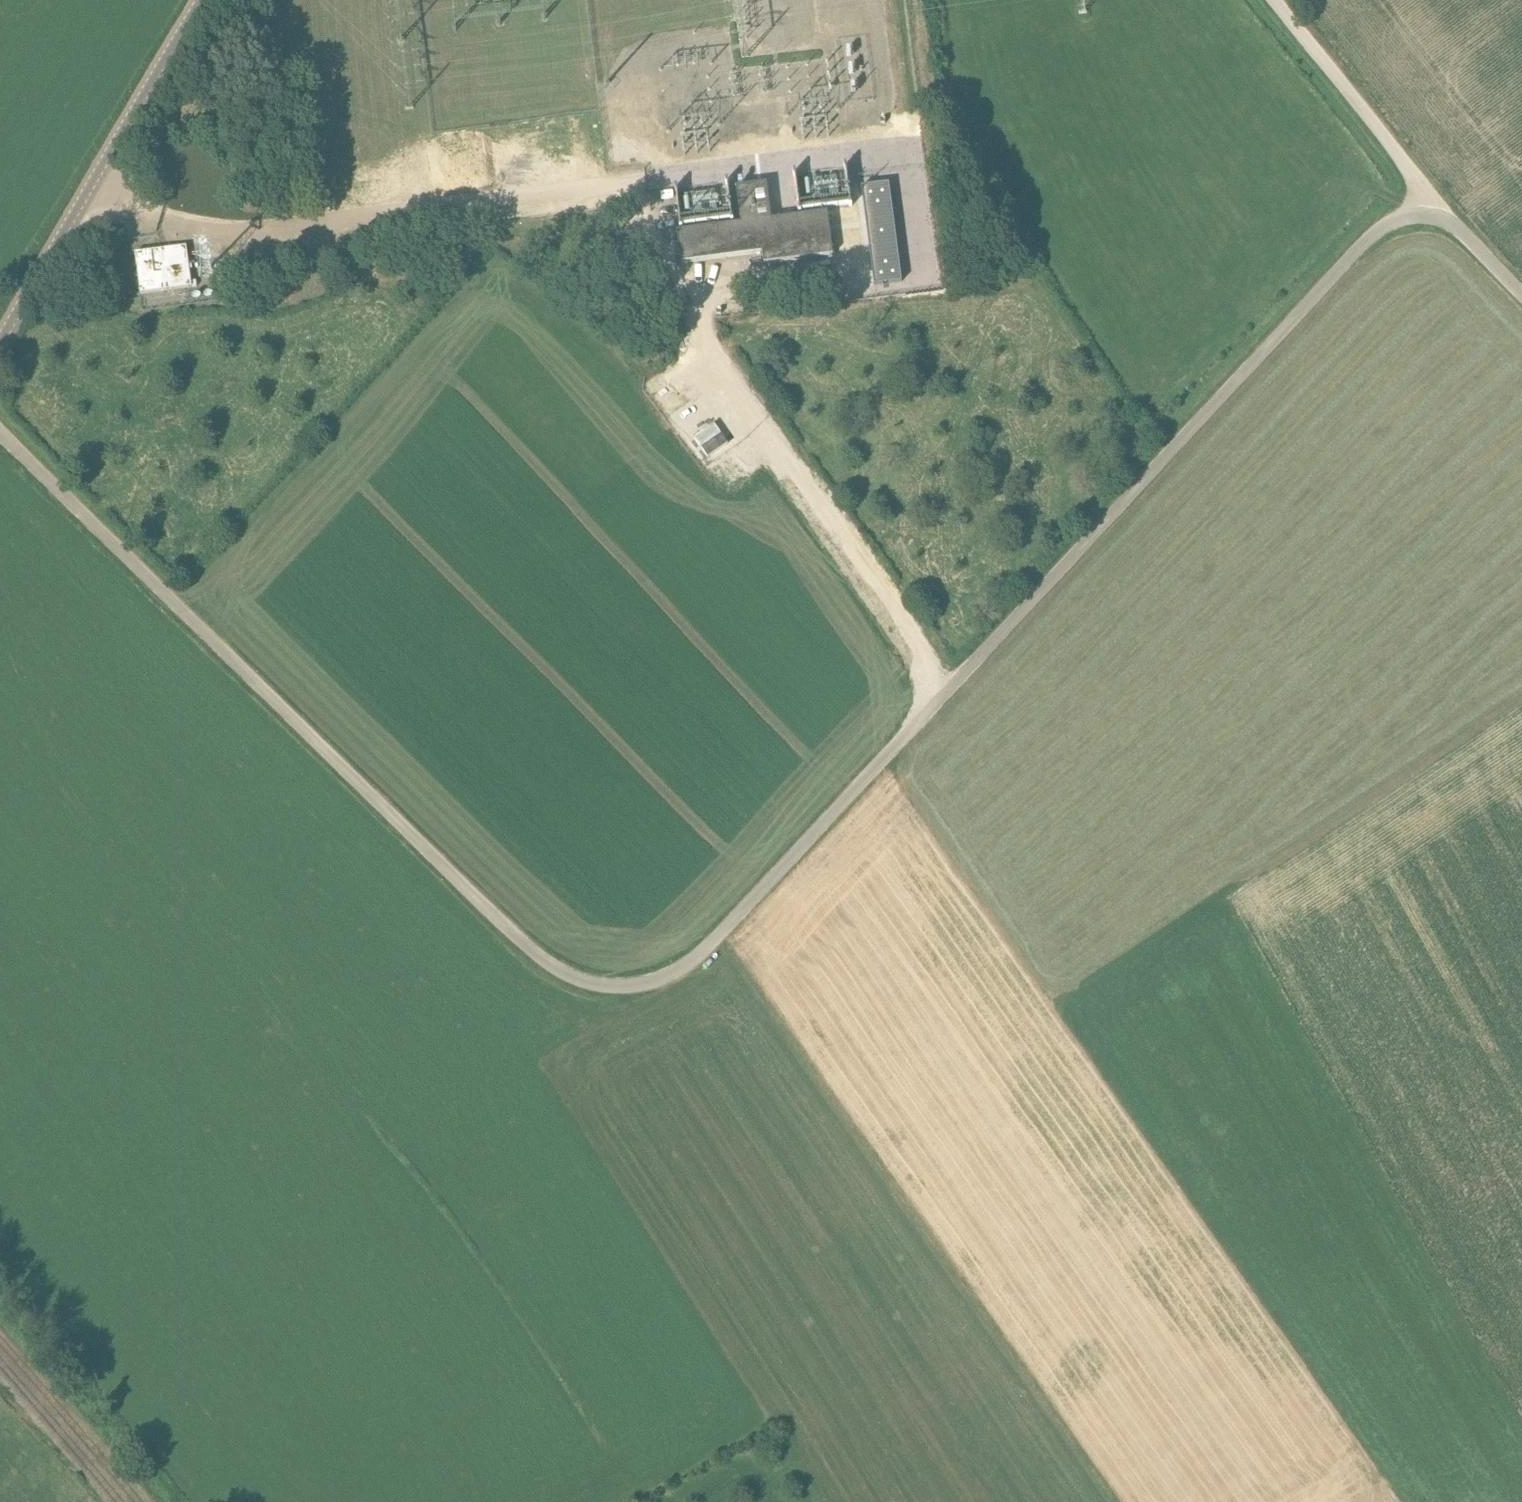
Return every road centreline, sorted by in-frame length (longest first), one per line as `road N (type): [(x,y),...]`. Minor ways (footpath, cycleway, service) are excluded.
road 1 (unclassified): [(1521,294),(1432,204),(1374,233),(701,955),(666,977),(628,986),(574,978),(529,949),(0,434)]
road 2 (tertiary): [(0,340),(201,0)]
road 3 (track): [(1272,0),(1432,204)]

